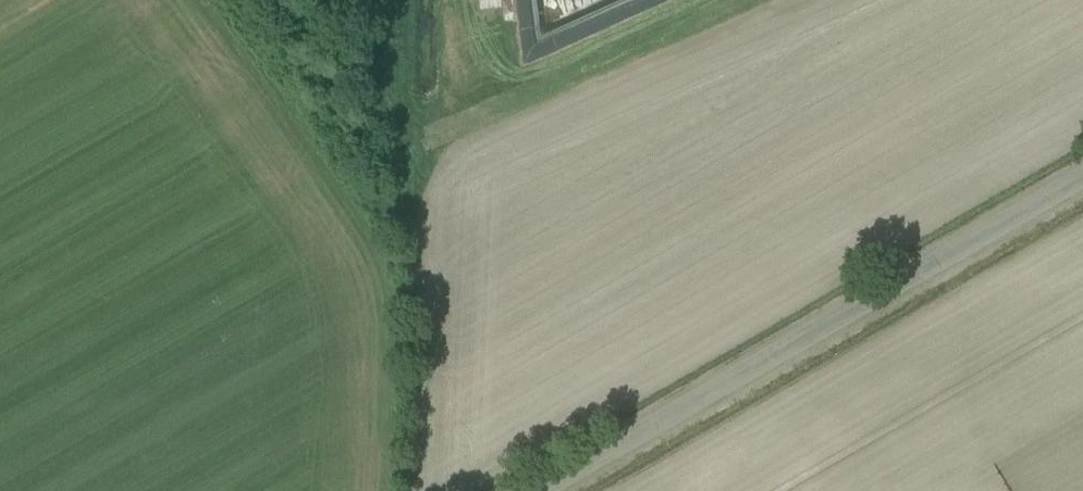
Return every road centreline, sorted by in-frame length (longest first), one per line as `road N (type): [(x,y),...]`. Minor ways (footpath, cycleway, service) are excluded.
road 1 (tertiary): [(527,490),(1082,176)]

